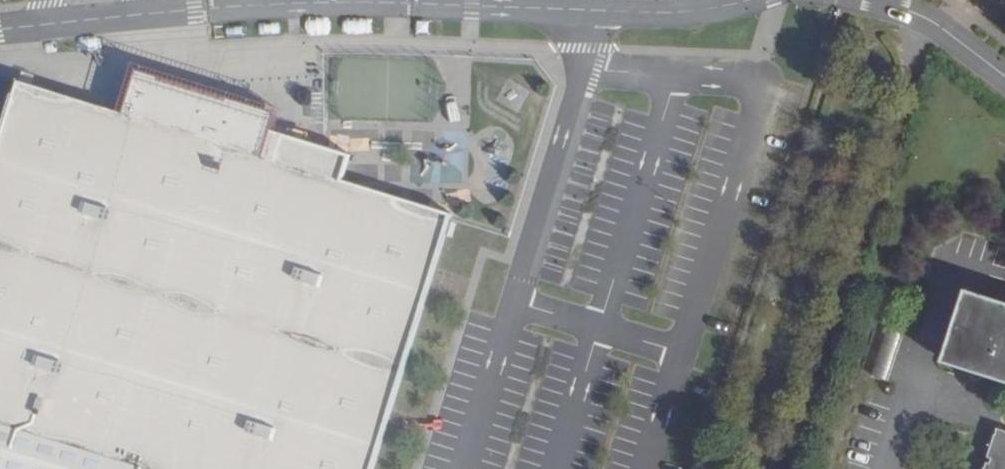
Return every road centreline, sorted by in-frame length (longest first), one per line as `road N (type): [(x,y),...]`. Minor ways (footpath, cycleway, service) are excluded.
road 1 (unclassified): [(0,29),(298,3),(655,14),(749,0)]
road 2 (unclassified): [(869,0),(923,18),(1004,75)]

